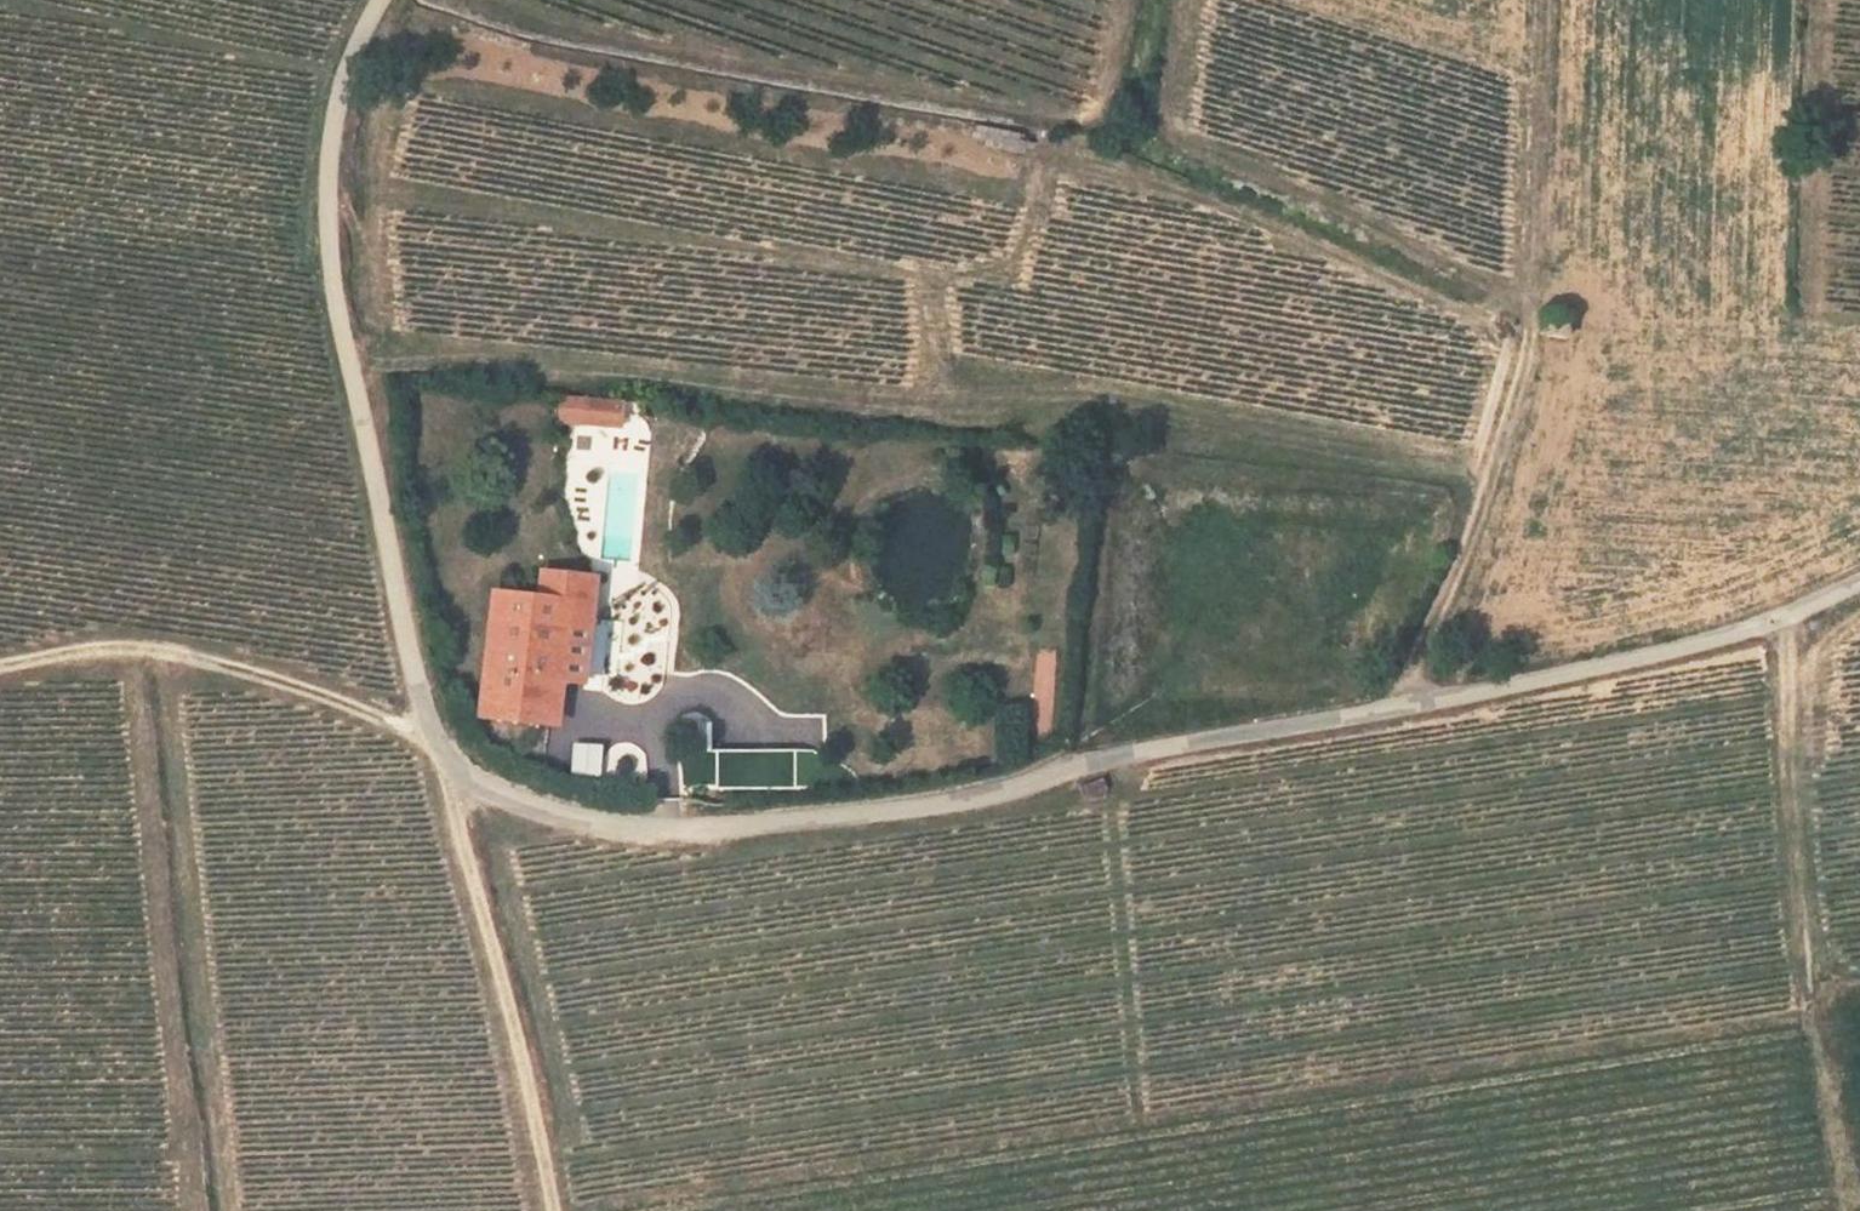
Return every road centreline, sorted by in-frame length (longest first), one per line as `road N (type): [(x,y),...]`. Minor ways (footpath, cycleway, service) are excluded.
road 1 (unclassified): [(1859,583),(1784,618),(1658,656),(1108,757),(1010,792),(713,828),(604,823),(493,792),(434,740),(327,252),(343,82),(380,0)]
road 2 (track): [(557,1210),(522,1049),(434,740),(186,653),(119,647),(0,667)]
road 3 (track): [(1402,706),(1523,378),(1530,324)]

